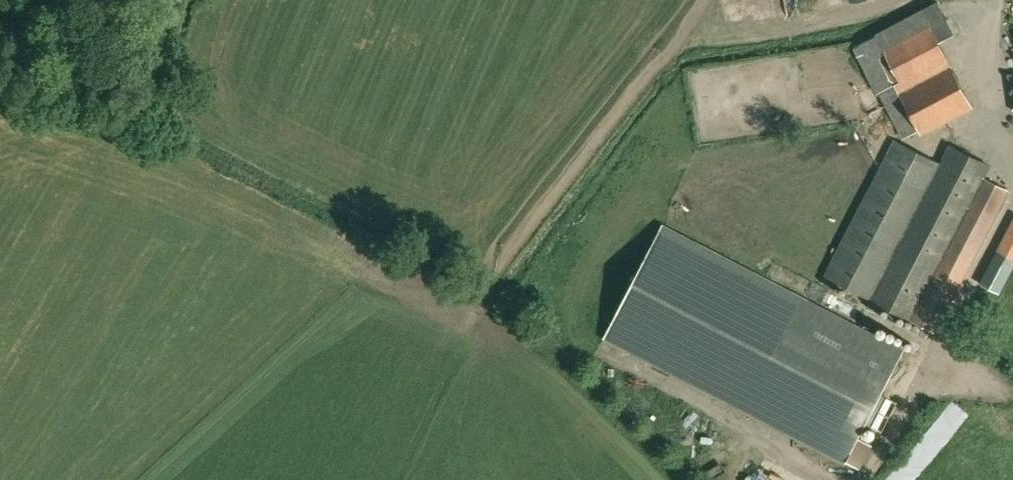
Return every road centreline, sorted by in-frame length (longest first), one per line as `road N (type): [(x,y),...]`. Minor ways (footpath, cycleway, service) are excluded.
road 1 (track): [(707,0),(684,41),(476,291),(413,252),(136,124)]
road 2 (track): [(476,291),(685,479)]
road 3 (track): [(136,124),(0,64)]
road 4 (track): [(136,124),(174,0)]

